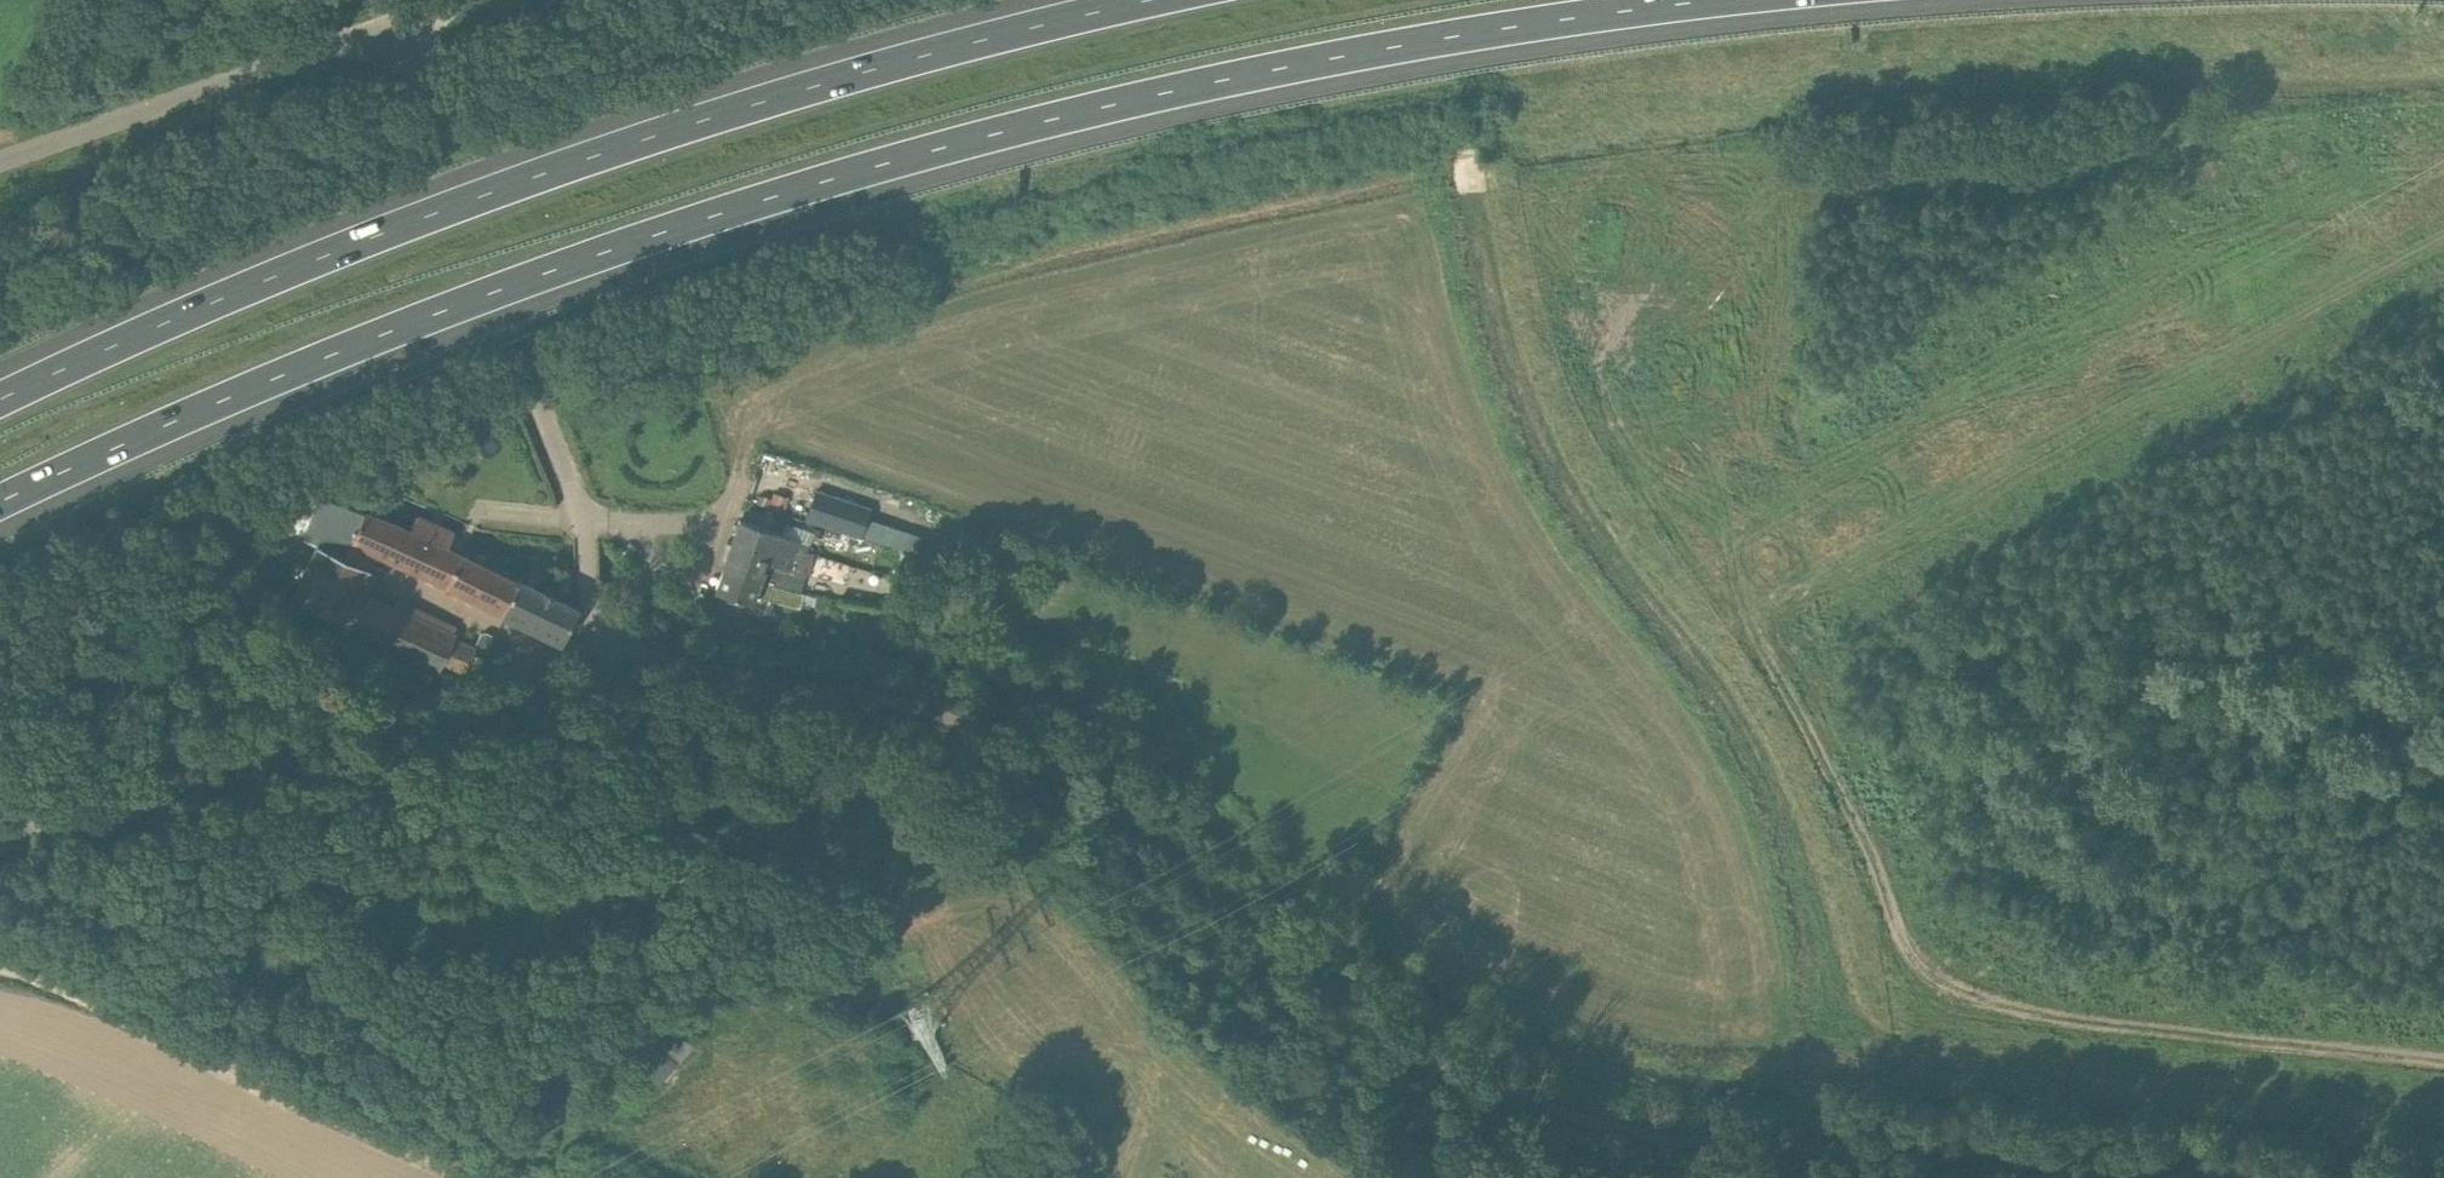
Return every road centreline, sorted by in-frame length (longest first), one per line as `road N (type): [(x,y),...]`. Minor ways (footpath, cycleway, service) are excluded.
road 1 (motorway): [(0,502),(362,346),(580,265),(874,170),(1207,86),(1733,0)]
road 2 (unclassified): [(597,649),(856,694),(978,731),(1109,807),(1367,1019),(1525,1099),(1699,1142),(2019,1162),(2144,1177)]
road 3 (track): [(2443,1096),(1972,1053),(1884,1035),(1851,882),(1825,809),(1789,735),(1584,443),(1537,331),(1511,218)]
road 4 (motorway): [(1136,0),(748,105),(547,170),(299,267),(0,400)]
road 5 (unclassified): [(587,578),(582,521),(402,23),(0,162)]
road 6 (unclassified): [(0,834),(114,807),(262,747),(597,649)]
road 7 (unclassified): [(478,1177),(56,981),(0,966)]

